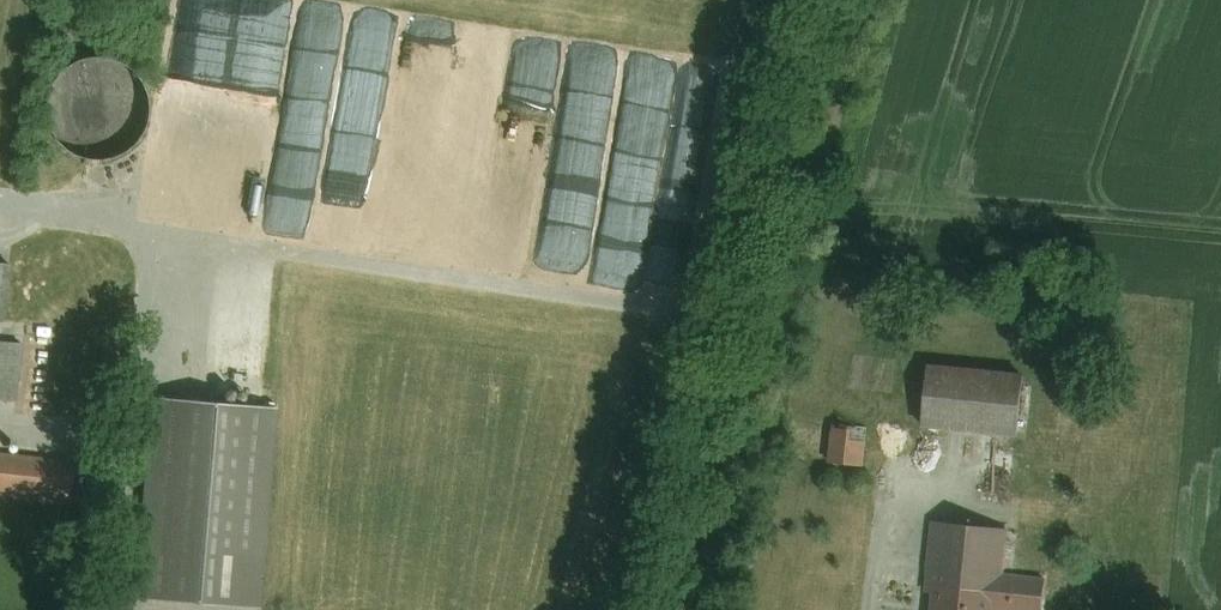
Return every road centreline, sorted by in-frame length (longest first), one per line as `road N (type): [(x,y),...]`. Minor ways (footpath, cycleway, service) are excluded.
road 1 (track): [(872,0),(701,609)]

